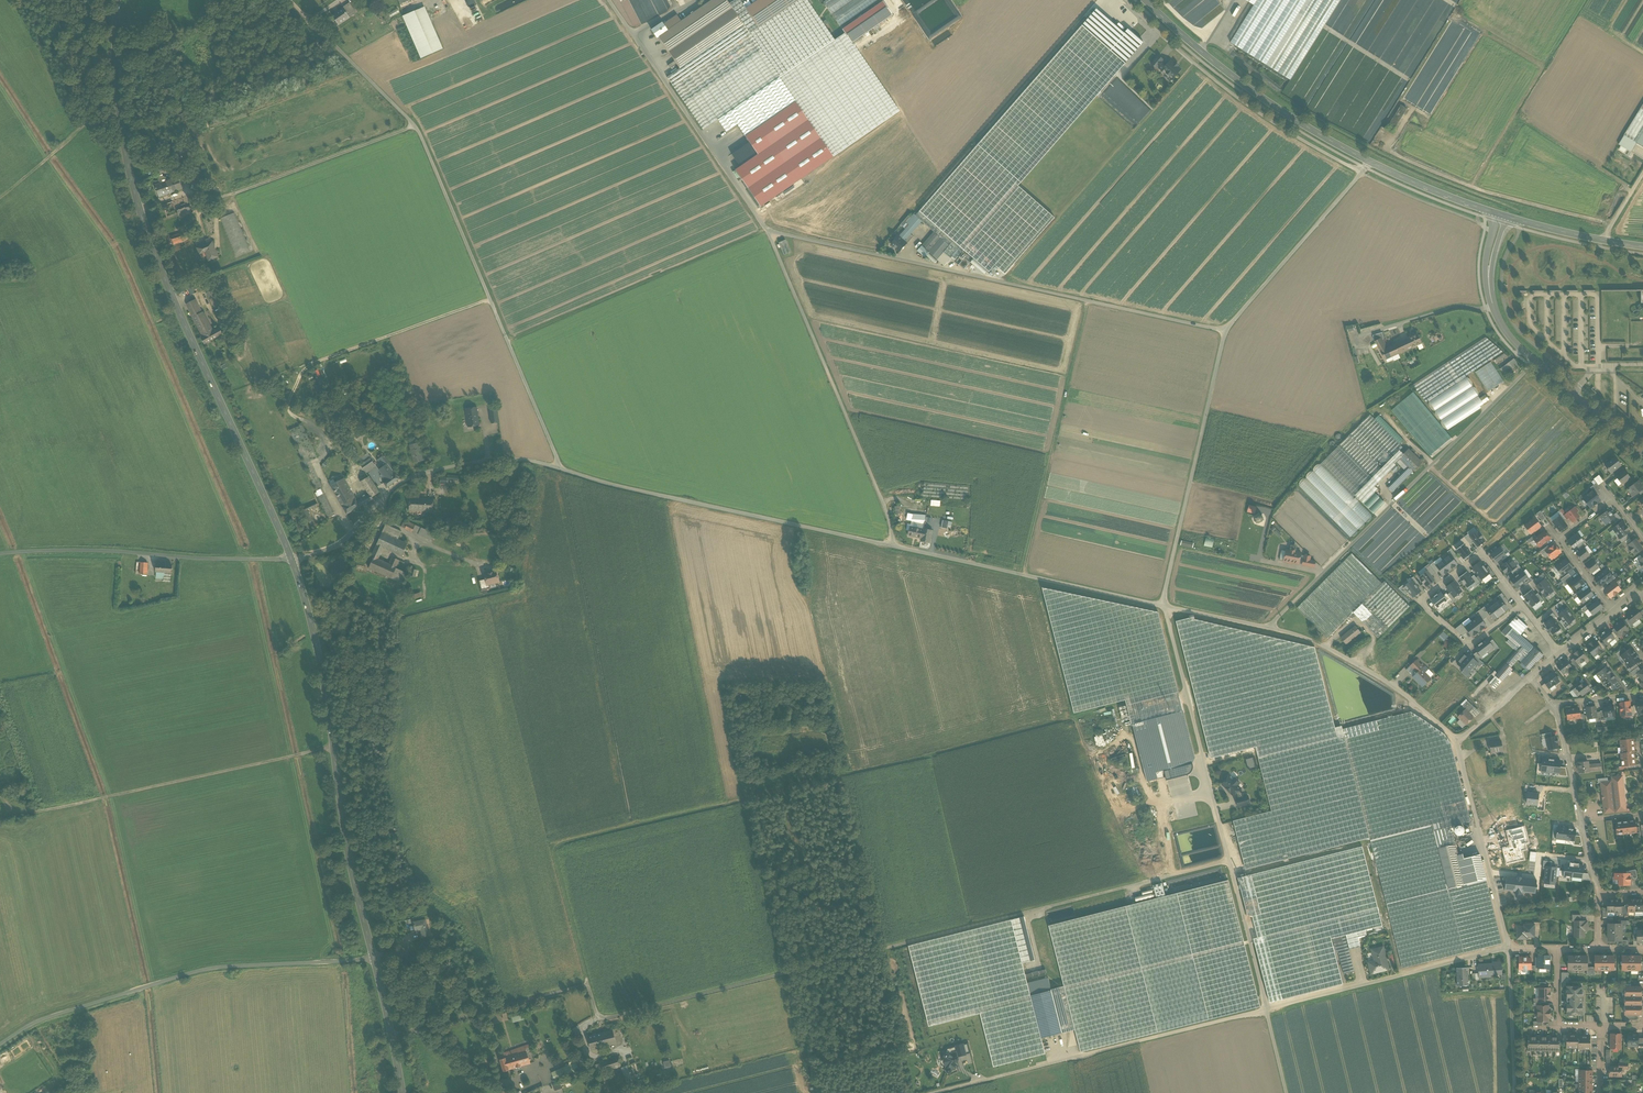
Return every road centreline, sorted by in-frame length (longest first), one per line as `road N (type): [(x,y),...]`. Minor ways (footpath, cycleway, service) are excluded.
road 1 (unclassified): [(1229,861),(597,1020),(588,984),(392,1035)]
road 2 (track): [(767,230),(1224,331),(1369,161)]
road 3 (unclassified): [(291,559),(339,545),(406,480),(503,459),(892,546)]
road 4 (secondary): [(291,559),(139,207),(117,98),(117,0)]
road 5 (track): [(289,0),(420,134),(557,468)]
road 6 (track): [(1125,0),(1251,107),(1361,173),(1493,230)]
road 7 (secondary): [(1147,0),(1292,118),(1384,169),(1498,214)]
road 8 (secondary): [(374,958),(315,636),(291,559)]
road 9 (unclassified): [(374,958),(201,970),(45,1018),(0,1044)]
road 10 (track): [(1534,361),(1268,627)]
road 11 (unclassified): [(934,1092),(1267,1009)]
road 12 (track): [(892,546),(888,513),(767,230)]
road 13 (track): [(333,748),(0,820)]
road 14 (unclassified): [(1456,740),(1387,682),(1314,641),(1165,607)]
road 15 (track): [(415,126),(213,199),(191,191),(139,207)]
road 16 (unclassified): [(0,553),(291,559)]
road 17 (track): [(1165,607),(1224,331)]
road 18 (unclassified): [(1165,607),(892,546)]
road 19 (track): [(767,230),(609,0)]
road 20 (unclassified): [(1165,607),(1229,861)]
road 21 (unclassified): [(1509,949),(1267,1009)]
road 22 (tertiary): [(1642,454),(1509,337),(1489,286)]
road 23 (unclassified): [(1509,949),(1456,740)]
road 24 (residential): [(1522,605),(1482,553),(1418,601),(1469,646)]
road 25 (residential): [(1642,538),(1612,499),(1559,540),(1613,612)]
road 26 (track): [(0,194),(87,121),(90,66),(114,51)]
road 27 (track): [(489,298),(309,365)]
road 28 (unclassified): [(1229,861),(1267,1009)]
road 29 (track): [(1509,949),(1515,1092)]
road 30 (track): [(1493,306),(1452,308),(1358,336)]
road 31 (secondary): [(1507,217),(1642,247)]

